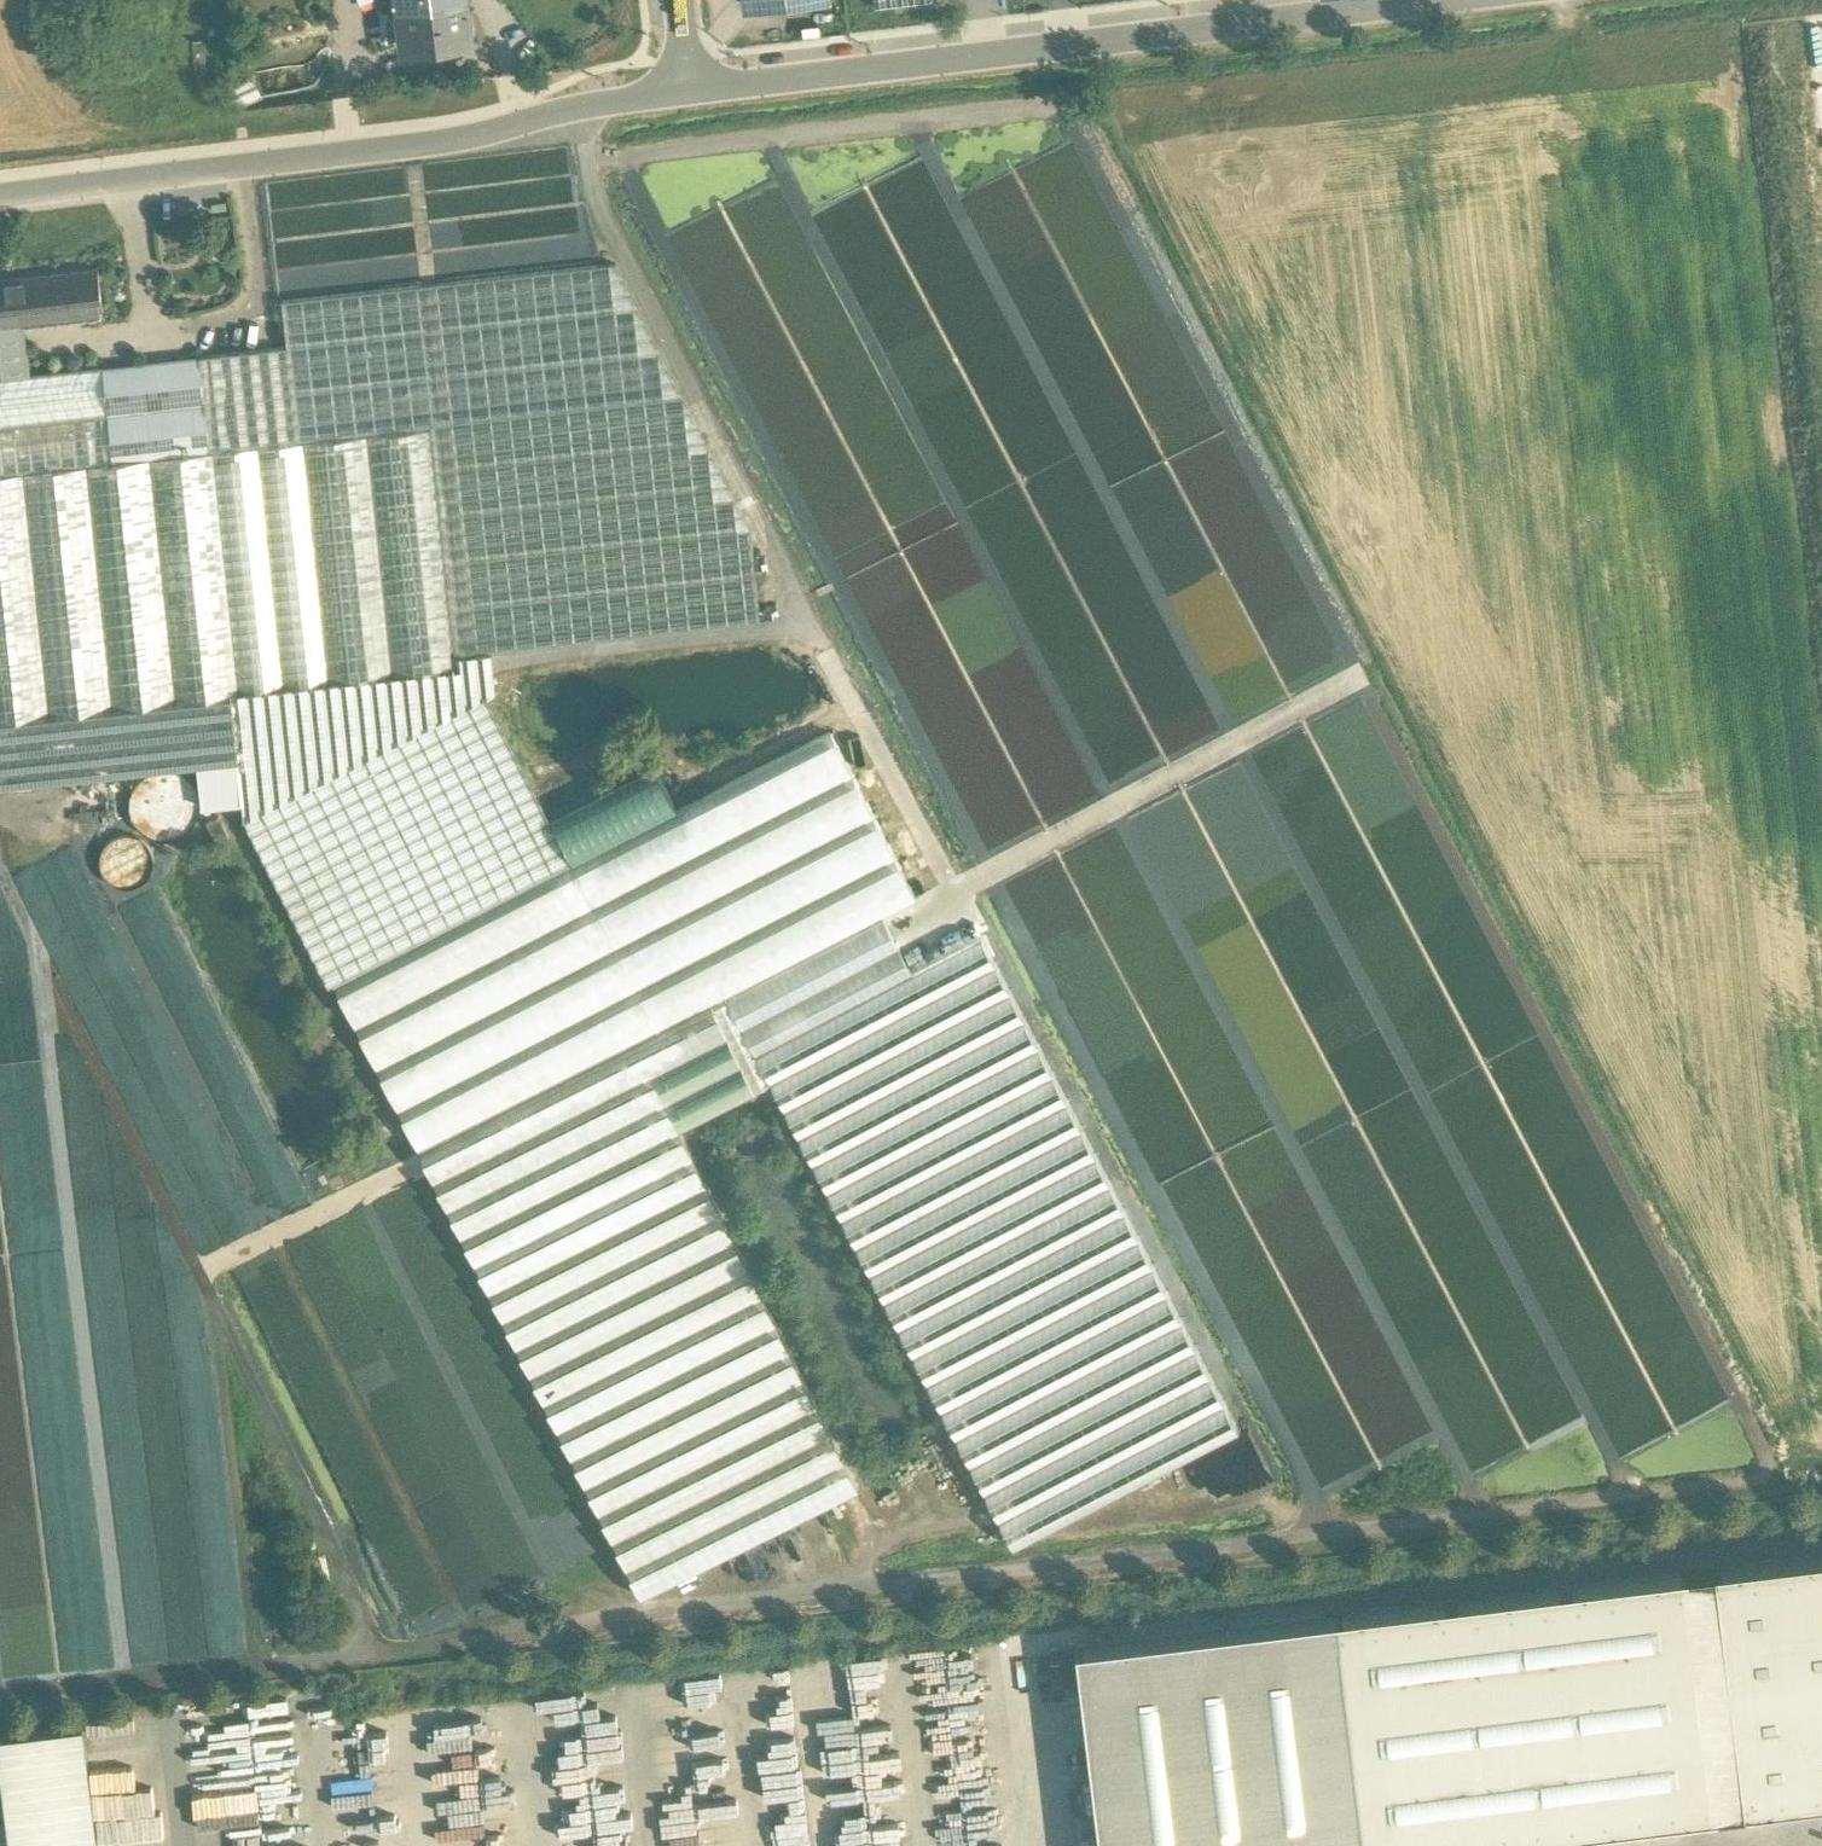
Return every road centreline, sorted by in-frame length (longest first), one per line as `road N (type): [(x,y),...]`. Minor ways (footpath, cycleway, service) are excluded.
road 1 (unclassified): [(695,93),(1434,0)]
road 2 (unclassified): [(0,192),(237,166),(695,93)]

